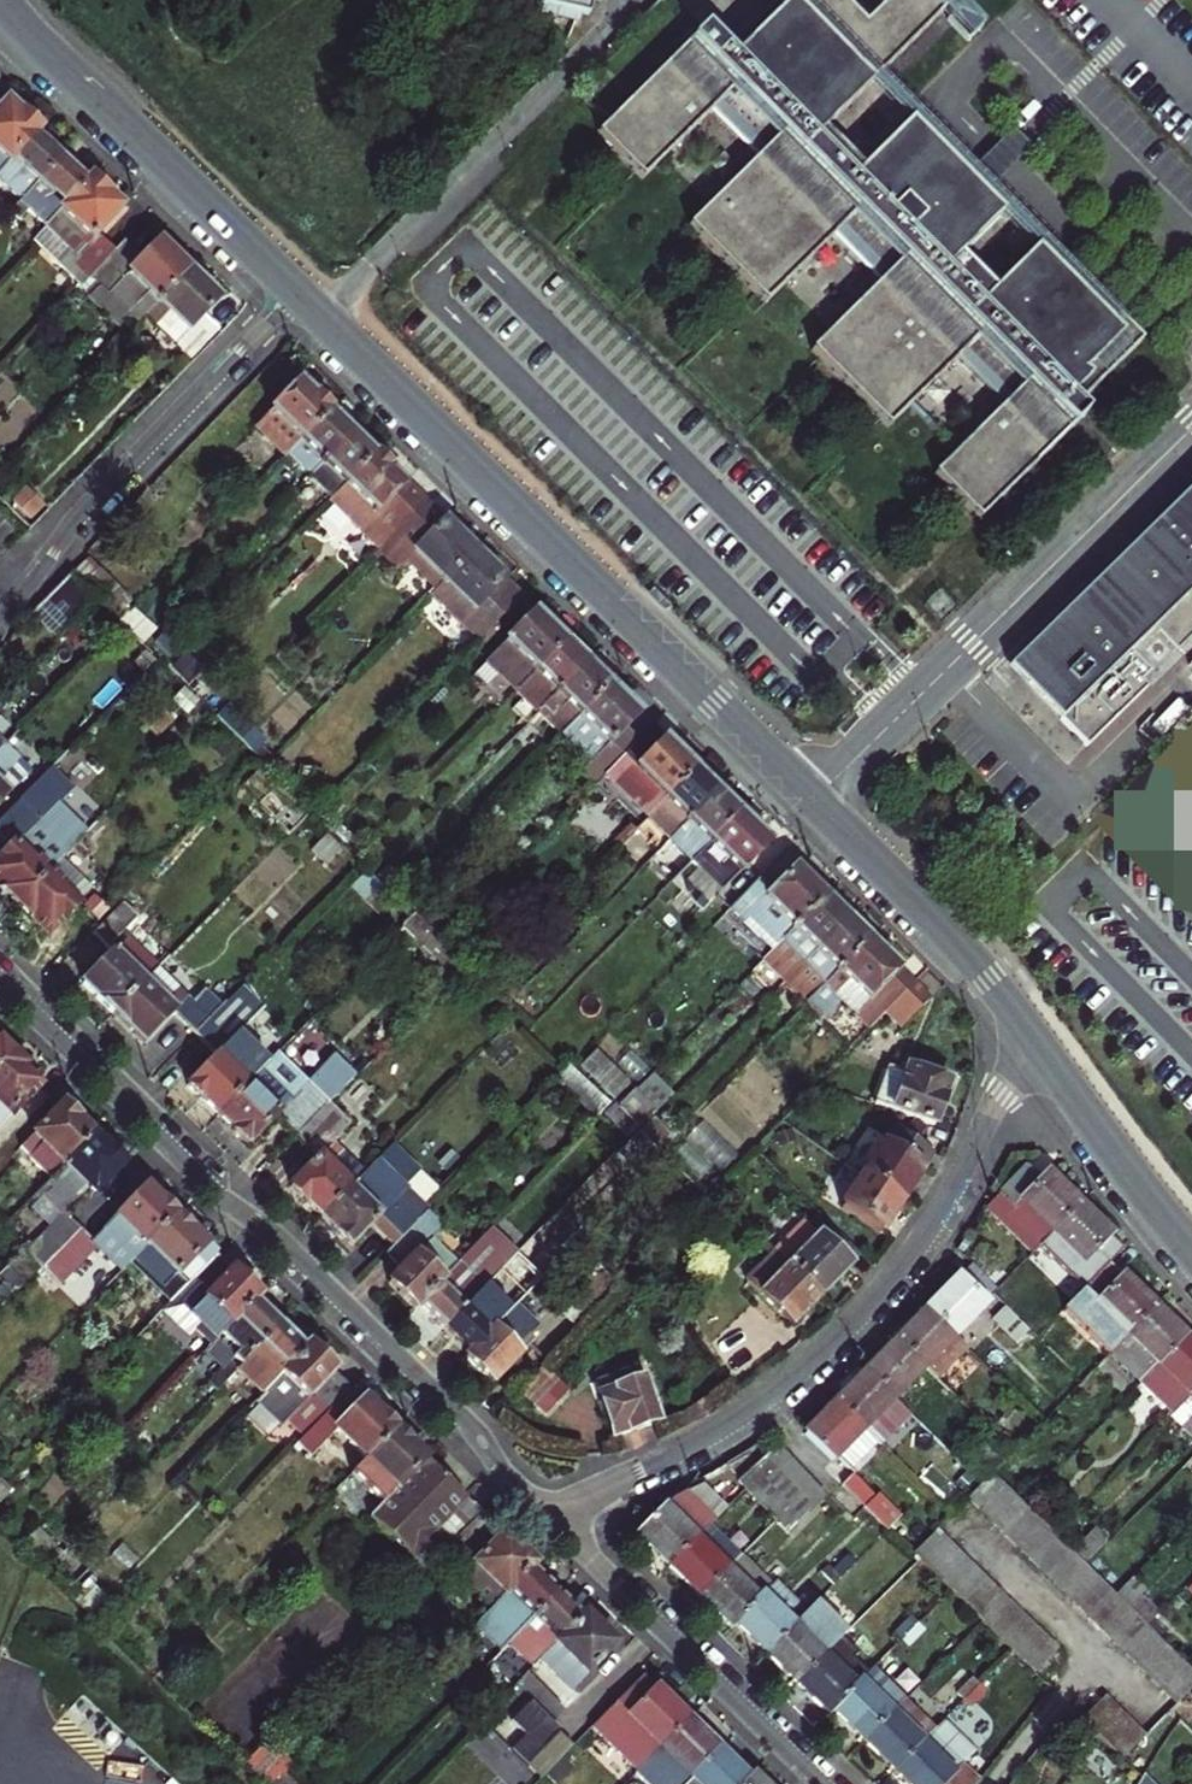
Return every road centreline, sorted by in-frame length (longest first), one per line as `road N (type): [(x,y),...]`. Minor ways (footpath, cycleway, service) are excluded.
road 1 (residential): [(565,1532),(406,1358),(0,971)]
road 2 (residential): [(297,292),(813,801)]
road 3 (residential): [(1036,1043),(933,1223),(877,1302),(760,1405),(625,1481),(565,1532)]
road 4 (residential): [(1191,431),(813,801)]
road 5 (residential): [(0,616),(38,579),(85,506),(297,292)]
road 6 (residential): [(2,0),(297,292)]
road 7 (residential): [(834,1783),(565,1532)]
road 8 (residential): [(813,801),(957,945),(1036,1043)]
road 9 (residential): [(1036,1043),(1191,1248)]

